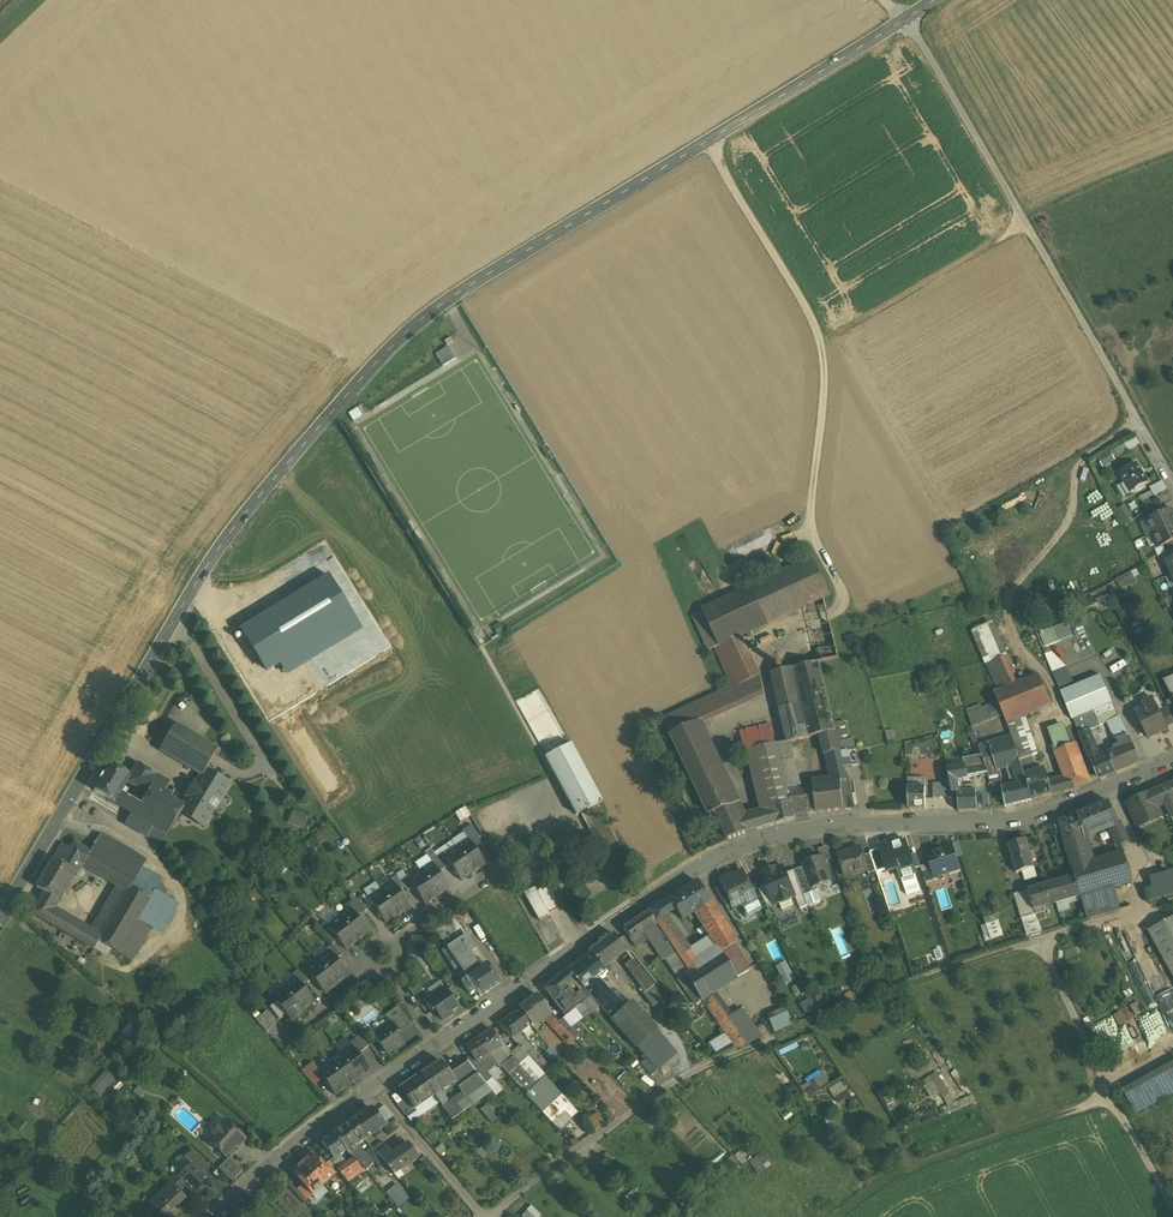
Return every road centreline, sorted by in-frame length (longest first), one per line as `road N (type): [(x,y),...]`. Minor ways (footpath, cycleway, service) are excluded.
road 1 (tertiary): [(905,20),(444,303),(380,360),(217,554),(0,911)]
road 2 (residential): [(1172,760),(1054,809),(988,823),(803,829),(722,851),(439,1044)]
road 3 (unclassified): [(1139,424),(905,20)]
road 4 (track): [(703,1067),(1039,941)]
road 5 (track): [(1110,1098),(919,1168),(878,1187),(841,1216)]
road 6 (unclassified): [(487,1216),(703,1067)]
road 7 (residential): [(373,1092),(281,1157),(218,1216)]
road 8 (unclassified): [(483,1216),(373,1092)]
road 9 (residential): [(393,943),(498,875)]

